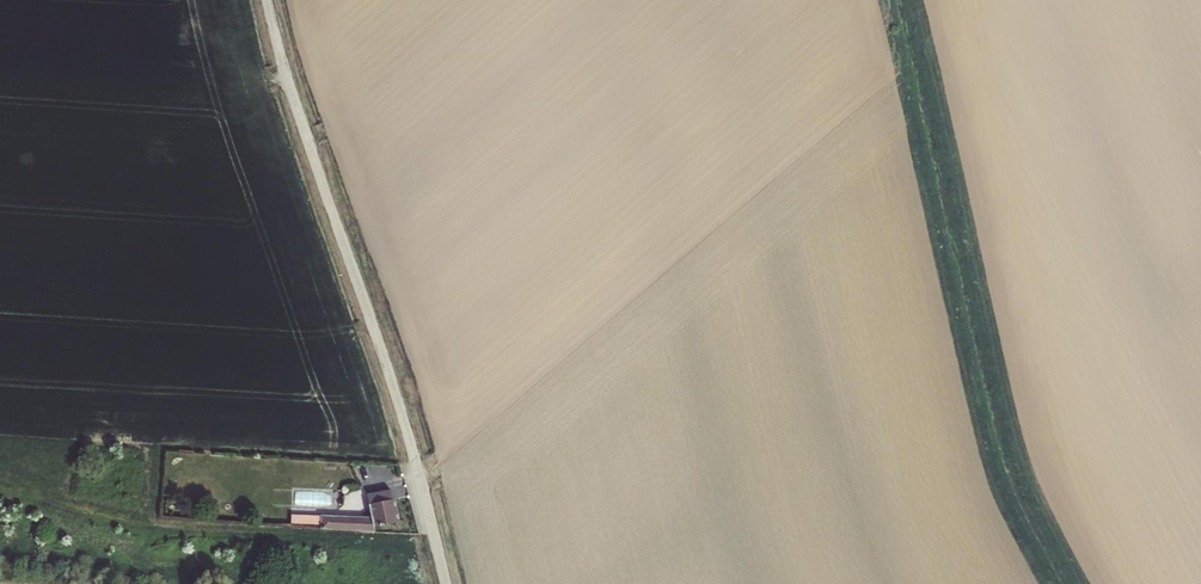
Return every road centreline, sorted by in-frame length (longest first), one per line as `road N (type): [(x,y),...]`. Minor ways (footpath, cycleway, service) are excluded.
road 1 (unclassified): [(446,583),(409,438),(267,0)]

